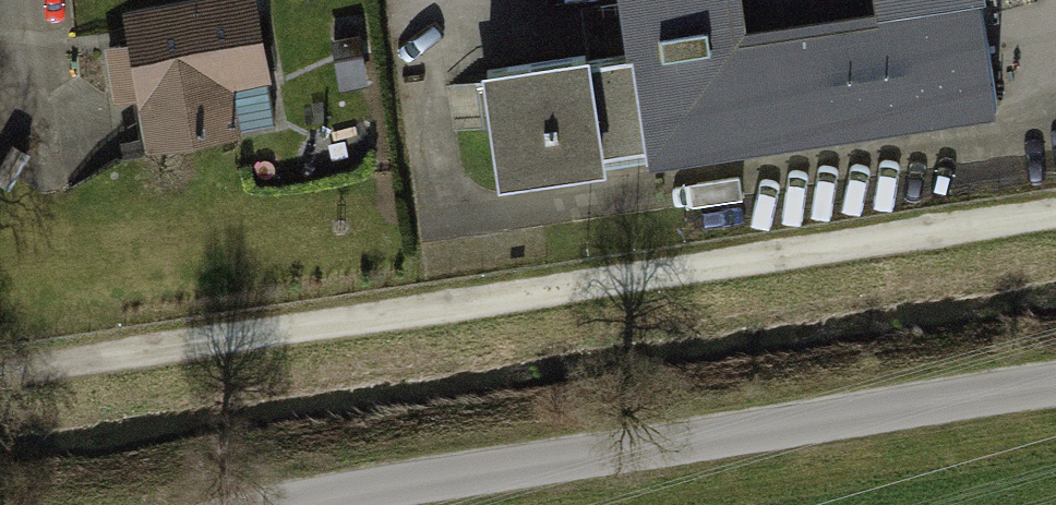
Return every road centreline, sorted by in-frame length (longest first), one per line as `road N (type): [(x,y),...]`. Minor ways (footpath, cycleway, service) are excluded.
road 1 (track): [(1055,222),(0,370)]
road 2 (track): [(310,504),(1055,385)]

